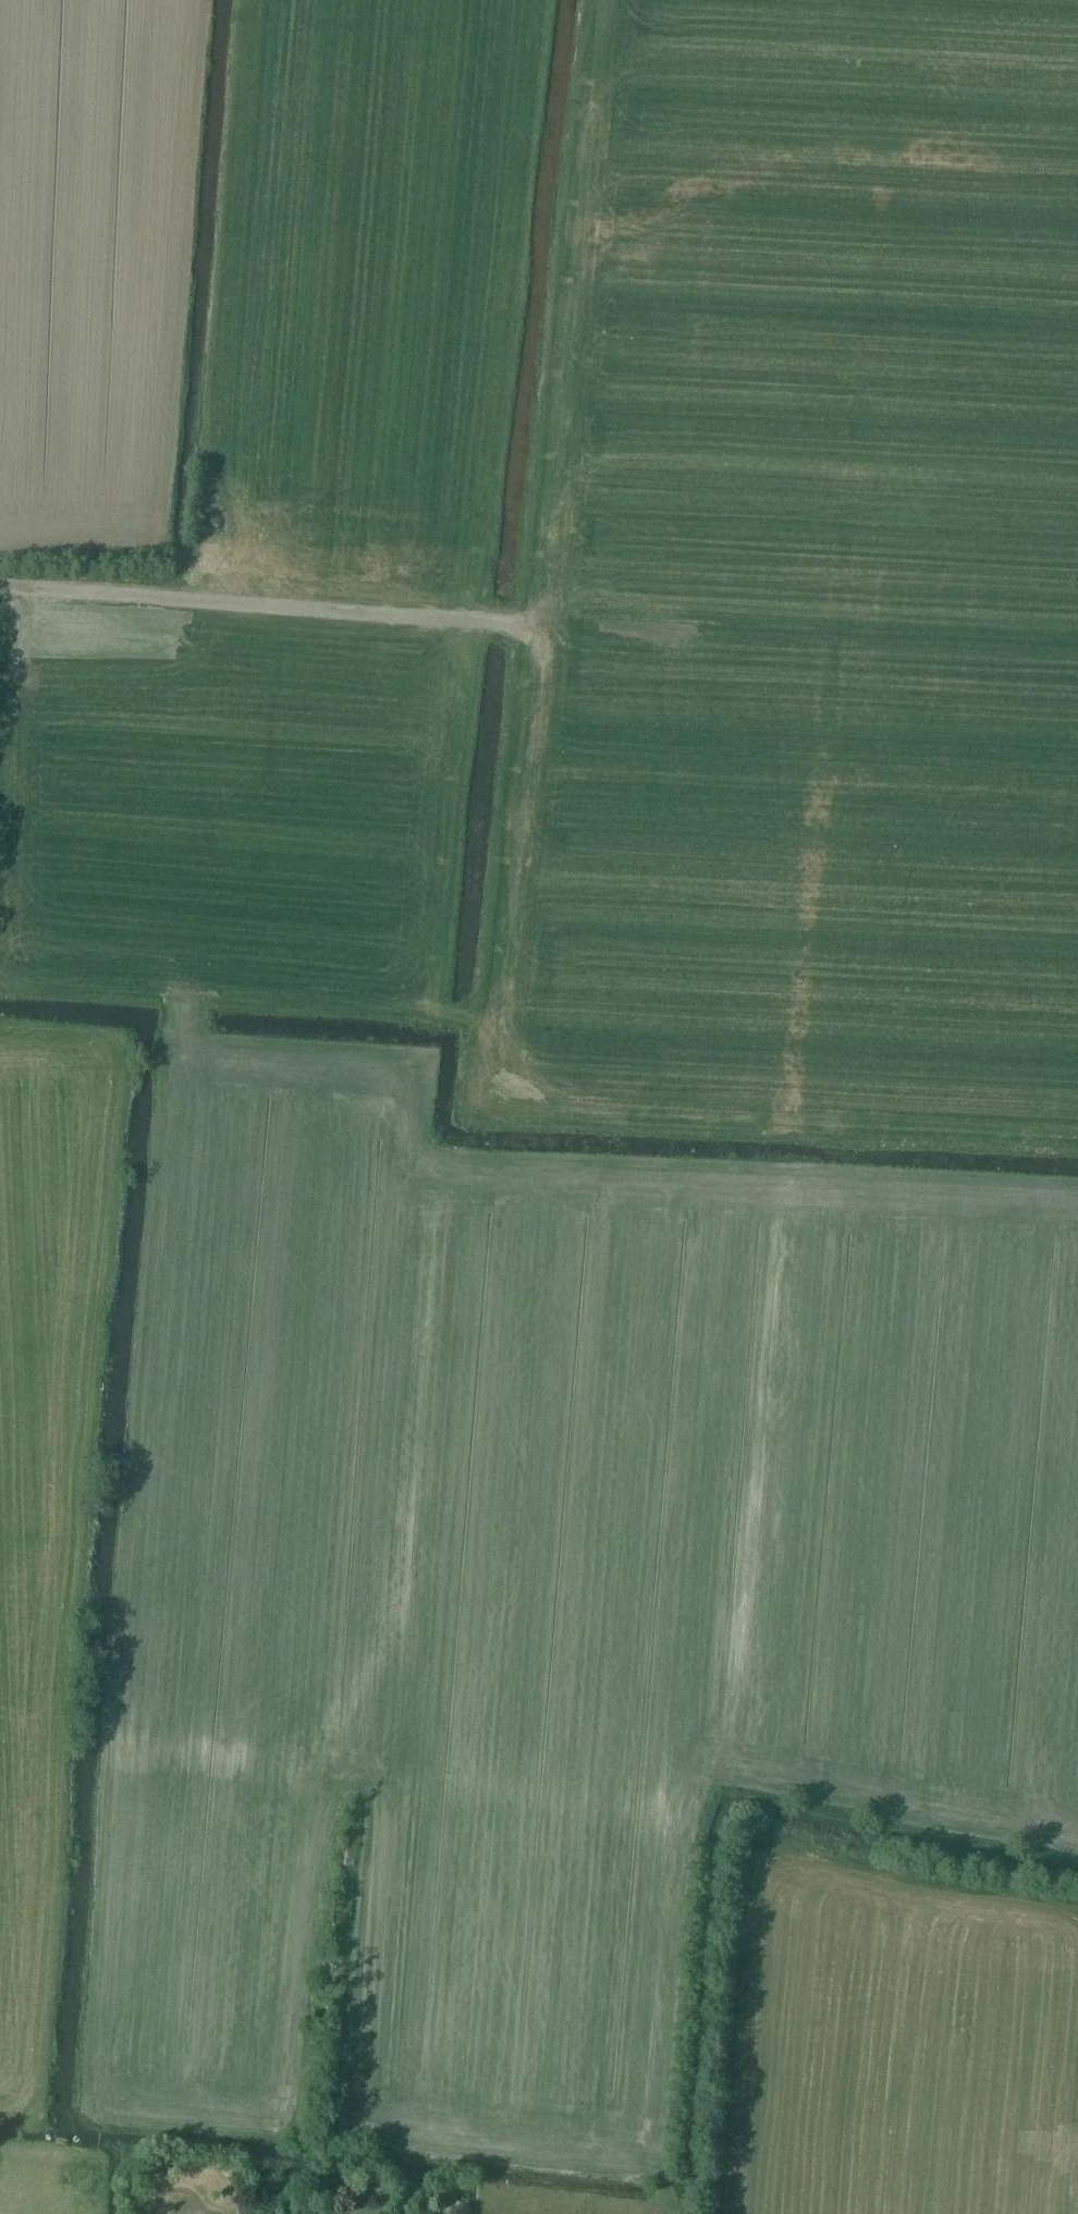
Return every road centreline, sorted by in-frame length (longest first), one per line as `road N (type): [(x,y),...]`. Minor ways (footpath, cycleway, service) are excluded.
road 1 (track): [(0,586),(528,631),(553,666),(532,791),(513,1019),(515,1059),(547,1091),(624,1120),(1077,1149)]

